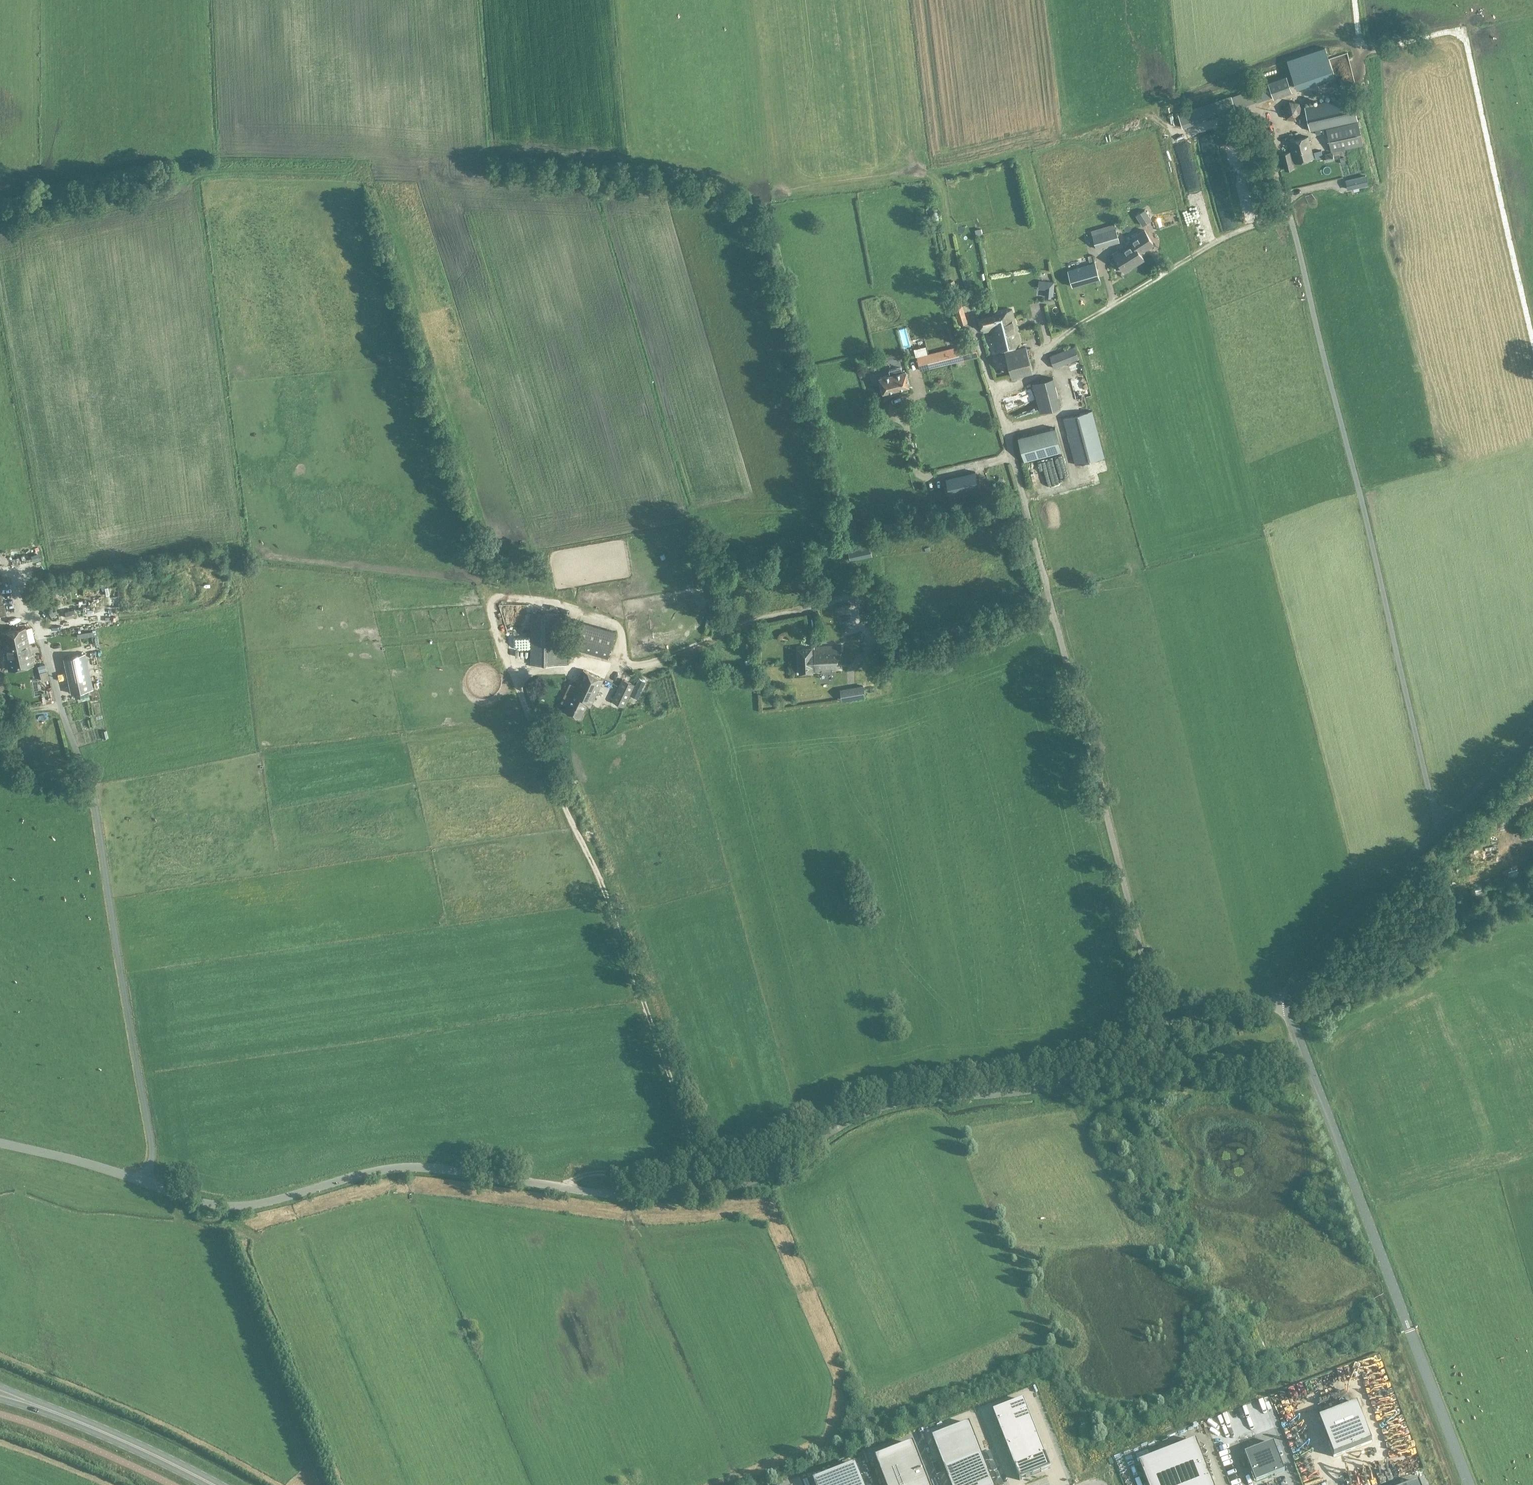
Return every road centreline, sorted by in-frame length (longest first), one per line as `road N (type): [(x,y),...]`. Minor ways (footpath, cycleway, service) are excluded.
road 1 (unclassified): [(0,1142),(229,1205),(410,1167),(603,1193),(717,1189),(759,1178),(884,1106),(1067,1082),(1186,1022),(1285,1002)]
road 2 (tertiary): [(1469,1484),(1285,1002)]
road 3 (tertiary): [(1285,1002),(1300,972),(1532,735)]
road 4 (track): [(1290,985),(1331,979),(1532,892)]
road 5 (primary): [(213,1484),(40,1407)]

